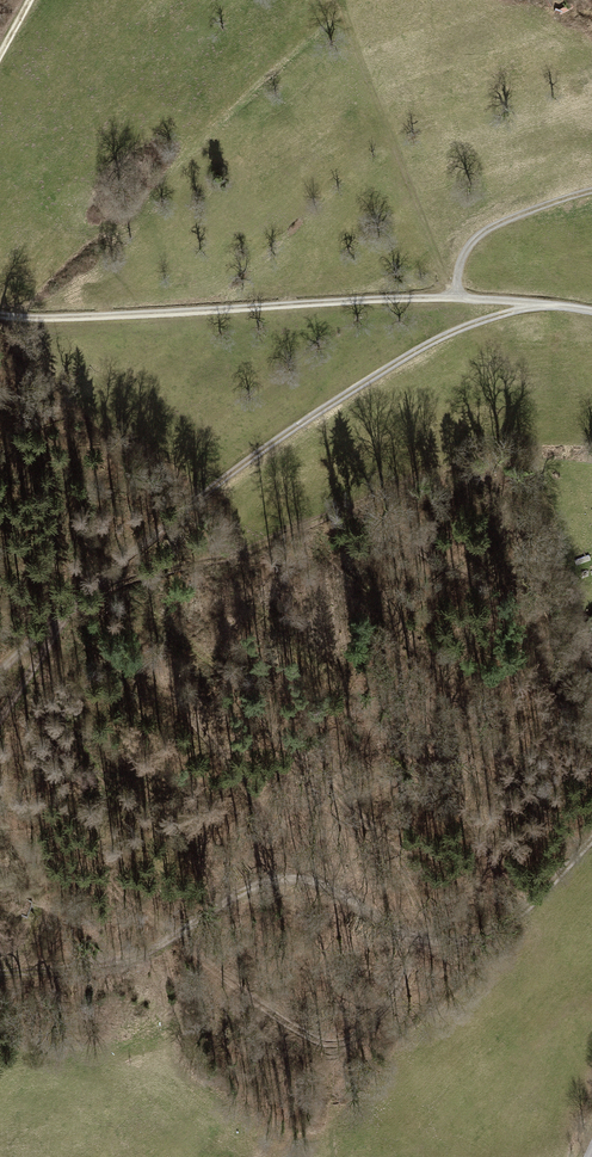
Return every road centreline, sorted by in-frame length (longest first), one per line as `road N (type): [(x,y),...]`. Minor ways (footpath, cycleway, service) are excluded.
road 1 (track): [(524,916),(481,939),(444,944),(405,935),(299,878),(278,877),(119,967),(0,975)]
road 2 (track): [(538,303),(443,336),(305,420),(83,597)]
road 3 (track): [(455,298),(0,316)]
road 4 (track): [(340,0),(446,283),(456,289)]
road 5 (track): [(455,298),(473,240),(591,190)]
road 6 (track): [(0,718),(83,597)]

